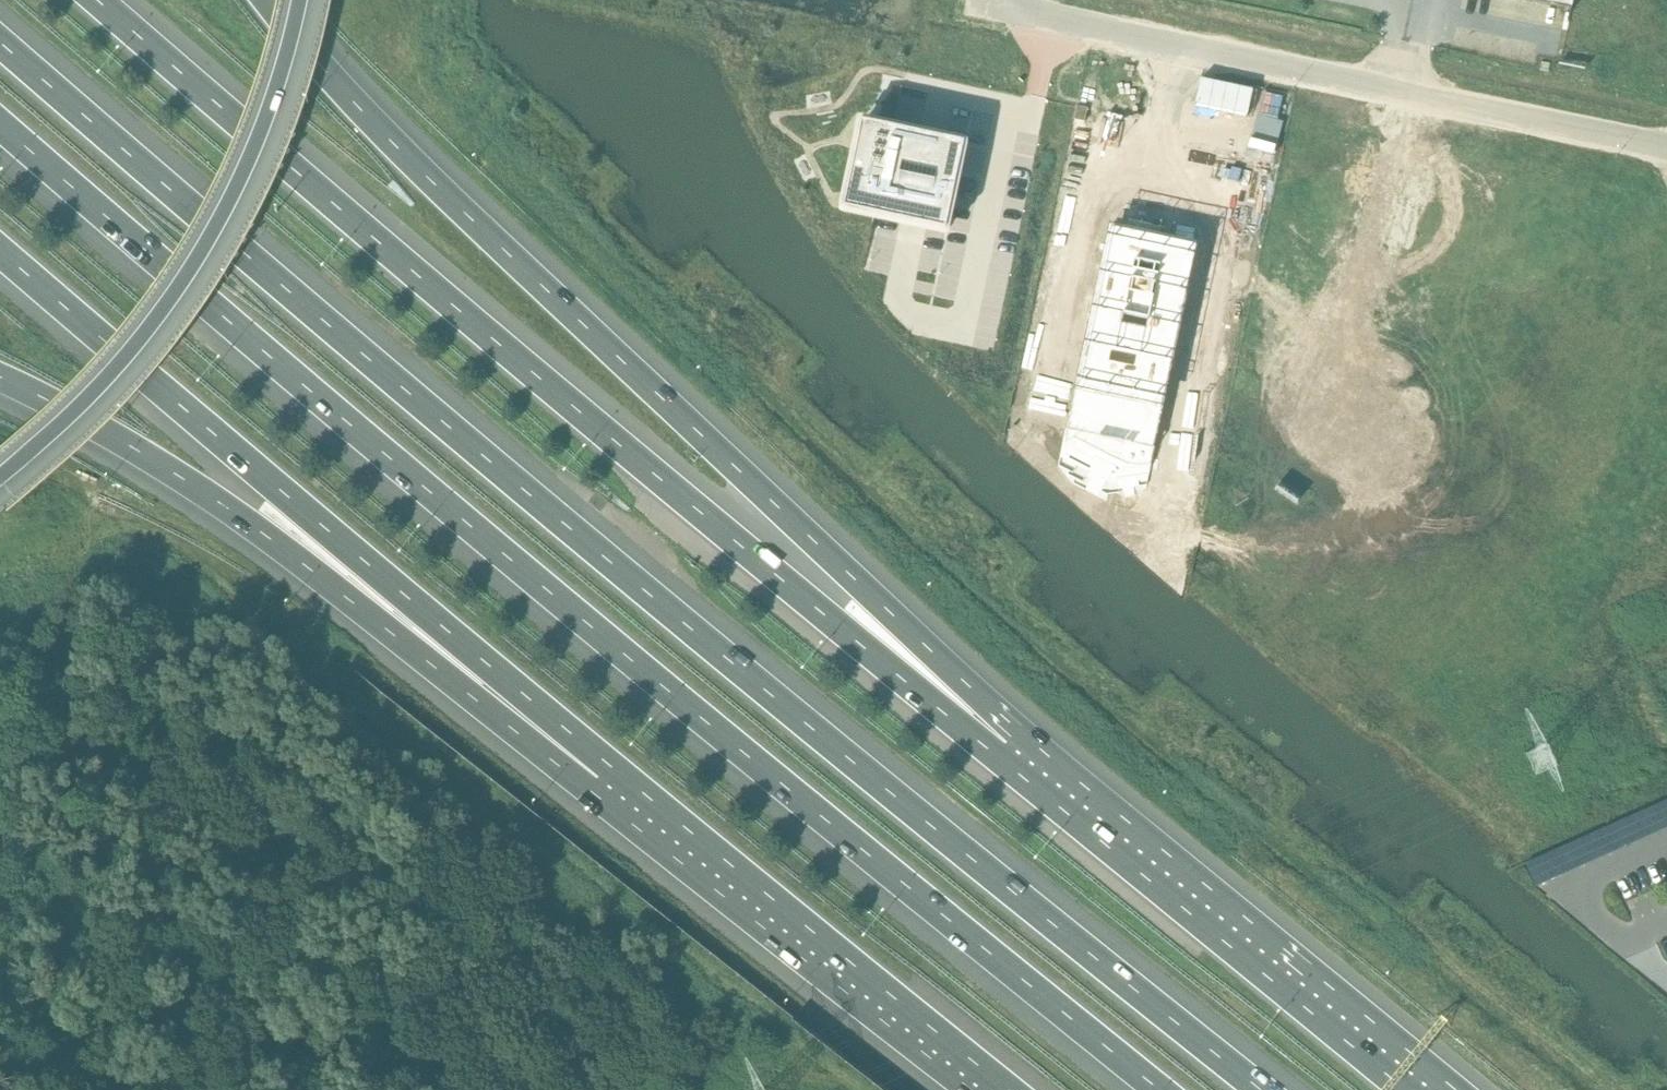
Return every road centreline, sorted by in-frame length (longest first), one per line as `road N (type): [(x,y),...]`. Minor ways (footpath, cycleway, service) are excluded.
road 1 (motorway): [(1261,1089),(626,576),(0,42)]
road 2 (motorway): [(0,122),(447,506),(1159,1089)]
road 3 (motorway): [(1007,749),(903,680),(688,502),(99,0)]
road 4 (motorway): [(1007,749),(737,468),(413,162),(266,0)]
road 5 (motorway): [(0,251),(607,773)]
road 6 (motorway): [(0,377),(146,456),(607,773)]
road 7 (unclassified): [(1666,144),(1025,0)]
road 8 (motorway): [(0,479),(117,370),(213,237),(276,95),(301,0)]
road 9 (motorway): [(1426,1089),(1007,749)]
road 10 (motorway): [(607,773),(1000,1089)]

